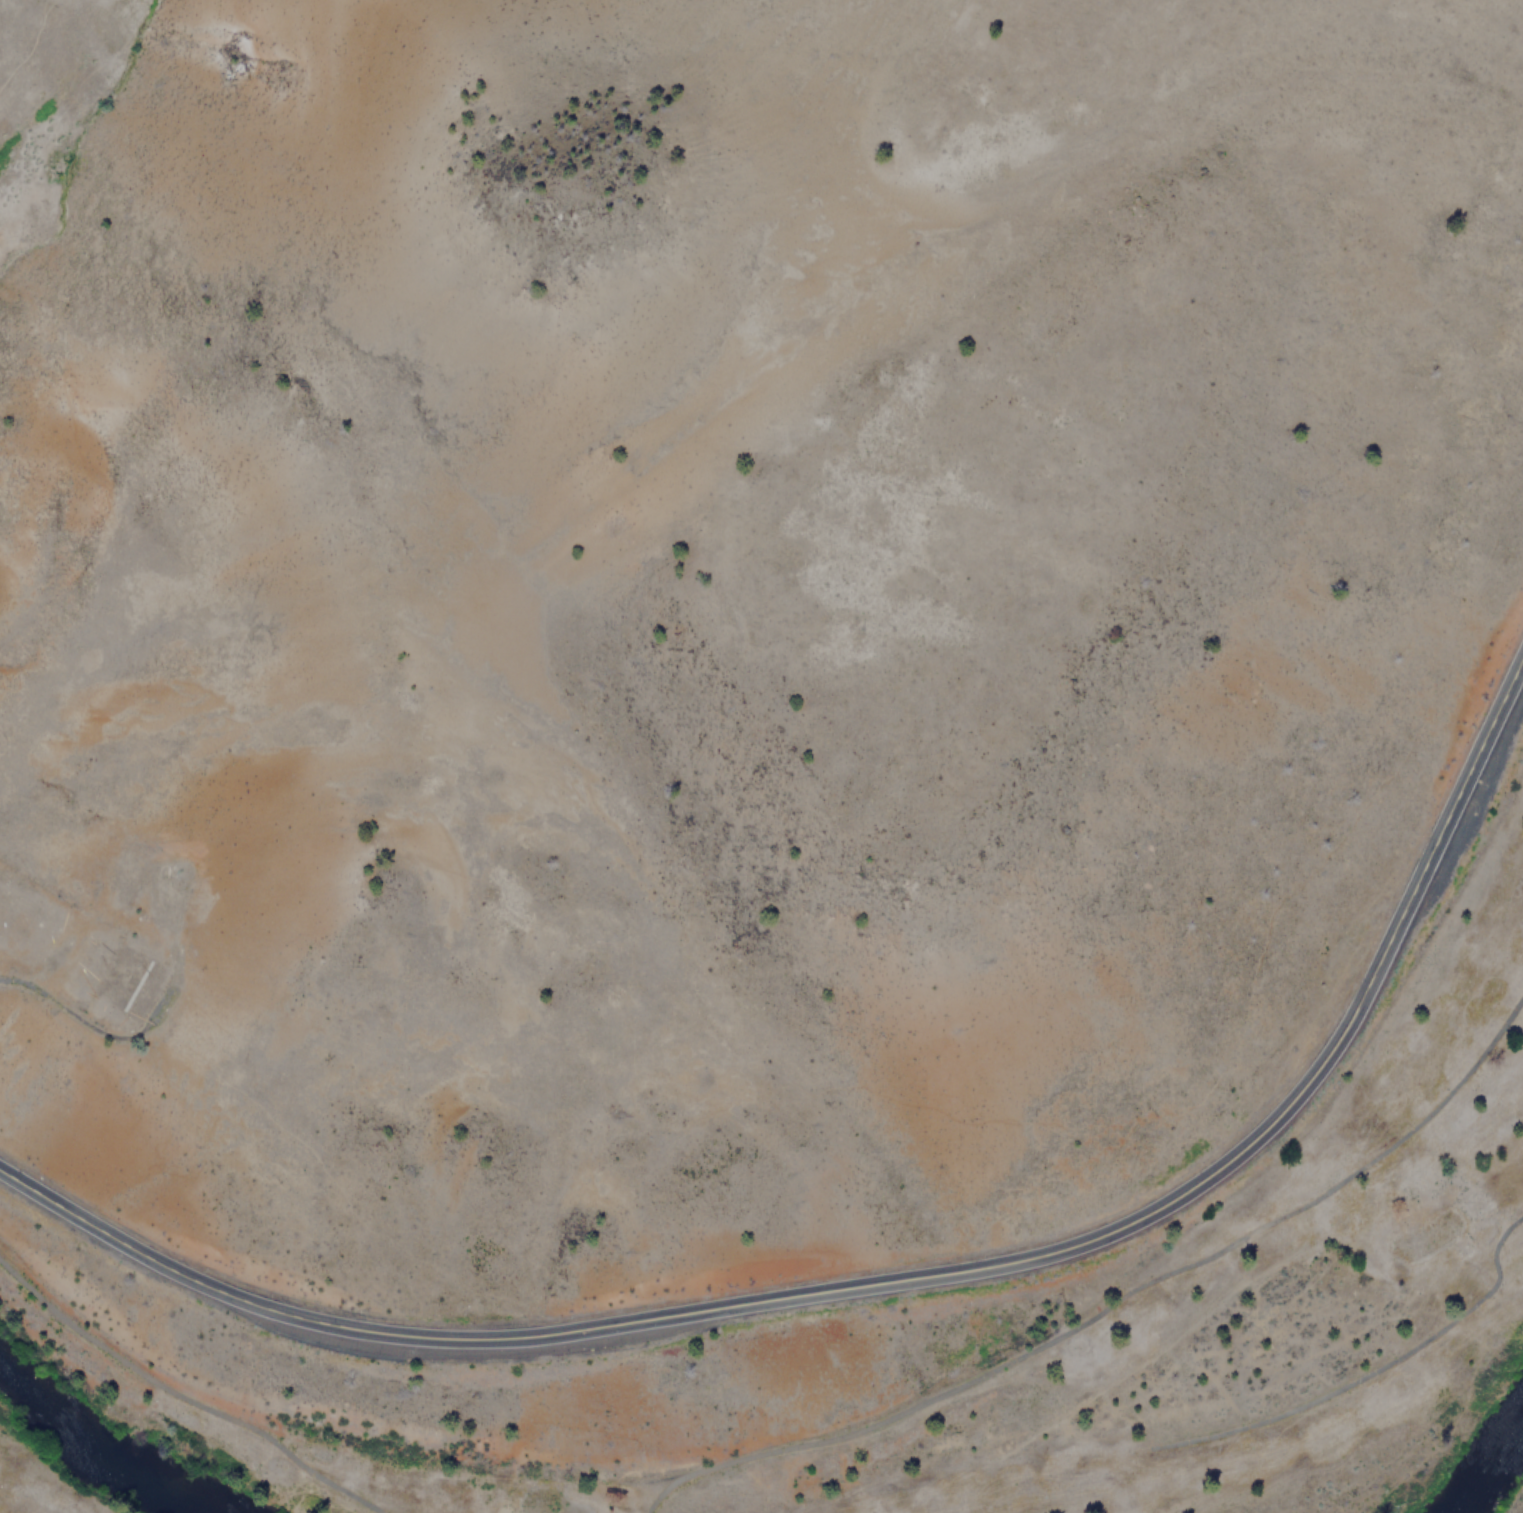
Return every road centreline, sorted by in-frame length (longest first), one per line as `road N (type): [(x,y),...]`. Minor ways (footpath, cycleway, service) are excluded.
road 1 (tertiary): [(0,1170),(218,1294),(396,1334),(488,1337),(591,1326),(995,1265),(1089,1238),(1180,1193),(1250,1139),(1308,1076),(1354,1005),(1522,649)]

